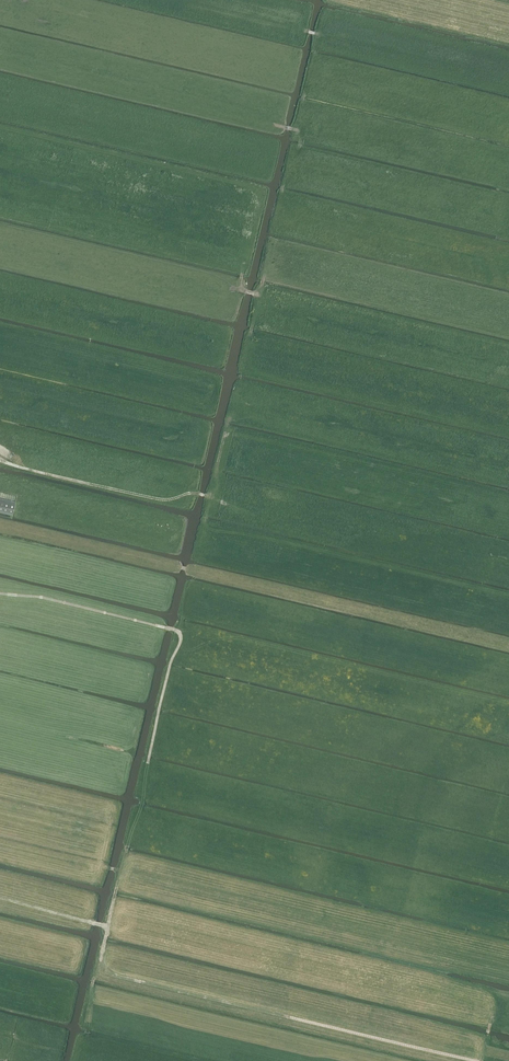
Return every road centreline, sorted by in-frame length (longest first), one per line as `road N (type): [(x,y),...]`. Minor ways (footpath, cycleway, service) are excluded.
road 1 (track): [(96,971),(472,1060)]
road 2 (track): [(202,532),(211,498),(286,530),(508,581)]
road 3 (track): [(0,255),(54,239),(240,289),(242,275)]
road 4 (track): [(0,204),(191,248),(242,275)]
road 5 (track): [(121,871),(180,643),(176,630)]
road 6 (track): [(0,460),(163,500),(209,496)]
road 7 (track): [(0,593),(176,630)]

